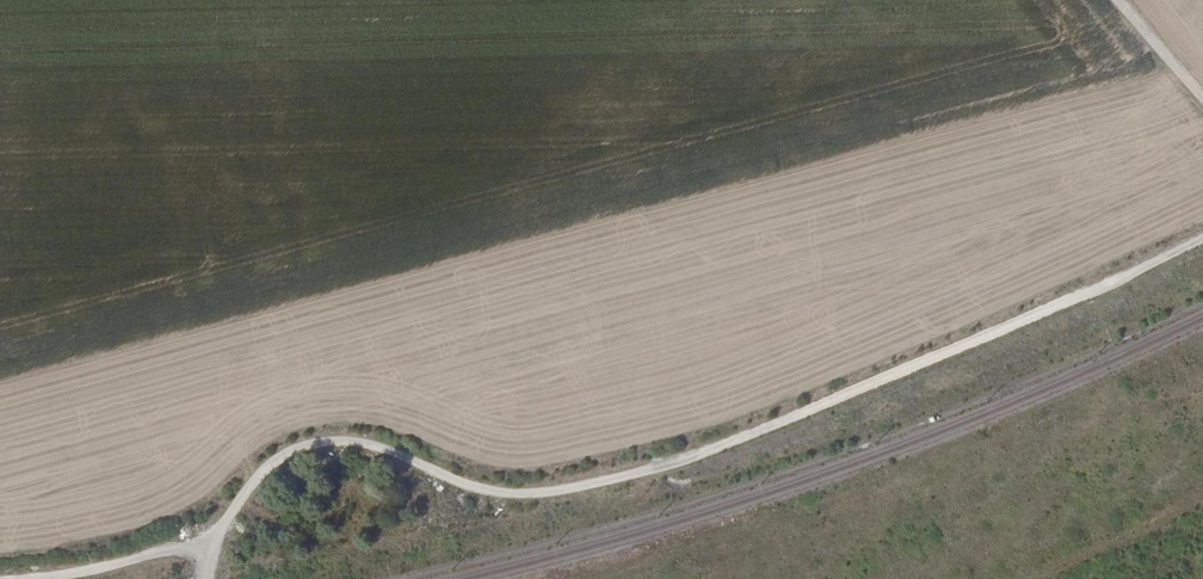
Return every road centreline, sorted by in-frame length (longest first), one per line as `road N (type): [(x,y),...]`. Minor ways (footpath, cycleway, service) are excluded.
road 1 (track): [(203,538),(267,472),(299,448),(328,443),(360,441),(512,506),(662,482),(1202,234)]
road 2 (track): [(2,578),(110,564),(203,538)]
road 3 (track): [(1202,104),(1115,0)]

